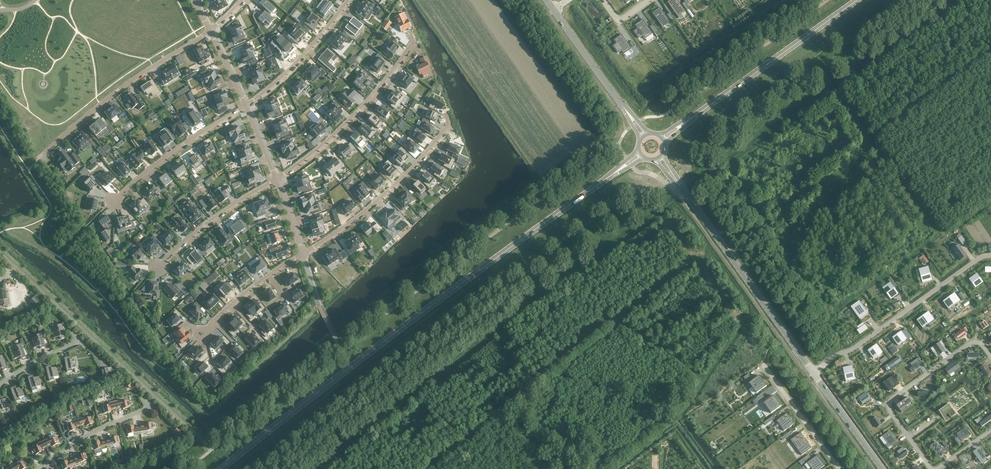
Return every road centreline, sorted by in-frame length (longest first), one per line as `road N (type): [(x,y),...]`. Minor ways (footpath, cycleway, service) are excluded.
road 1 (secondary): [(221,468),(616,173)]
road 2 (tertiary): [(813,373),(675,180)]
road 3 (residential): [(51,162),(45,152),(85,117),(212,30)]
road 4 (residential): [(990,255),(813,373)]
road 5 (secondary): [(687,122),(857,0)]
road 6 (residential): [(414,41),(363,107),(276,179)]
road 7 (residential): [(450,125),(380,199),(303,253)]
road 8 (residential): [(931,468),(889,406),(967,346),(982,346)]
road 9 (residential): [(110,203),(246,105)]
road 10 (residential): [(158,270),(202,228),(276,179)]
road 11 (residential): [(348,0),(293,66),(246,105)]
road 12 (residential): [(199,335),(303,253)]
road 13 (residential): [(40,468),(90,434),(154,407)]
road 14 (residential): [(839,468),(764,367)]

